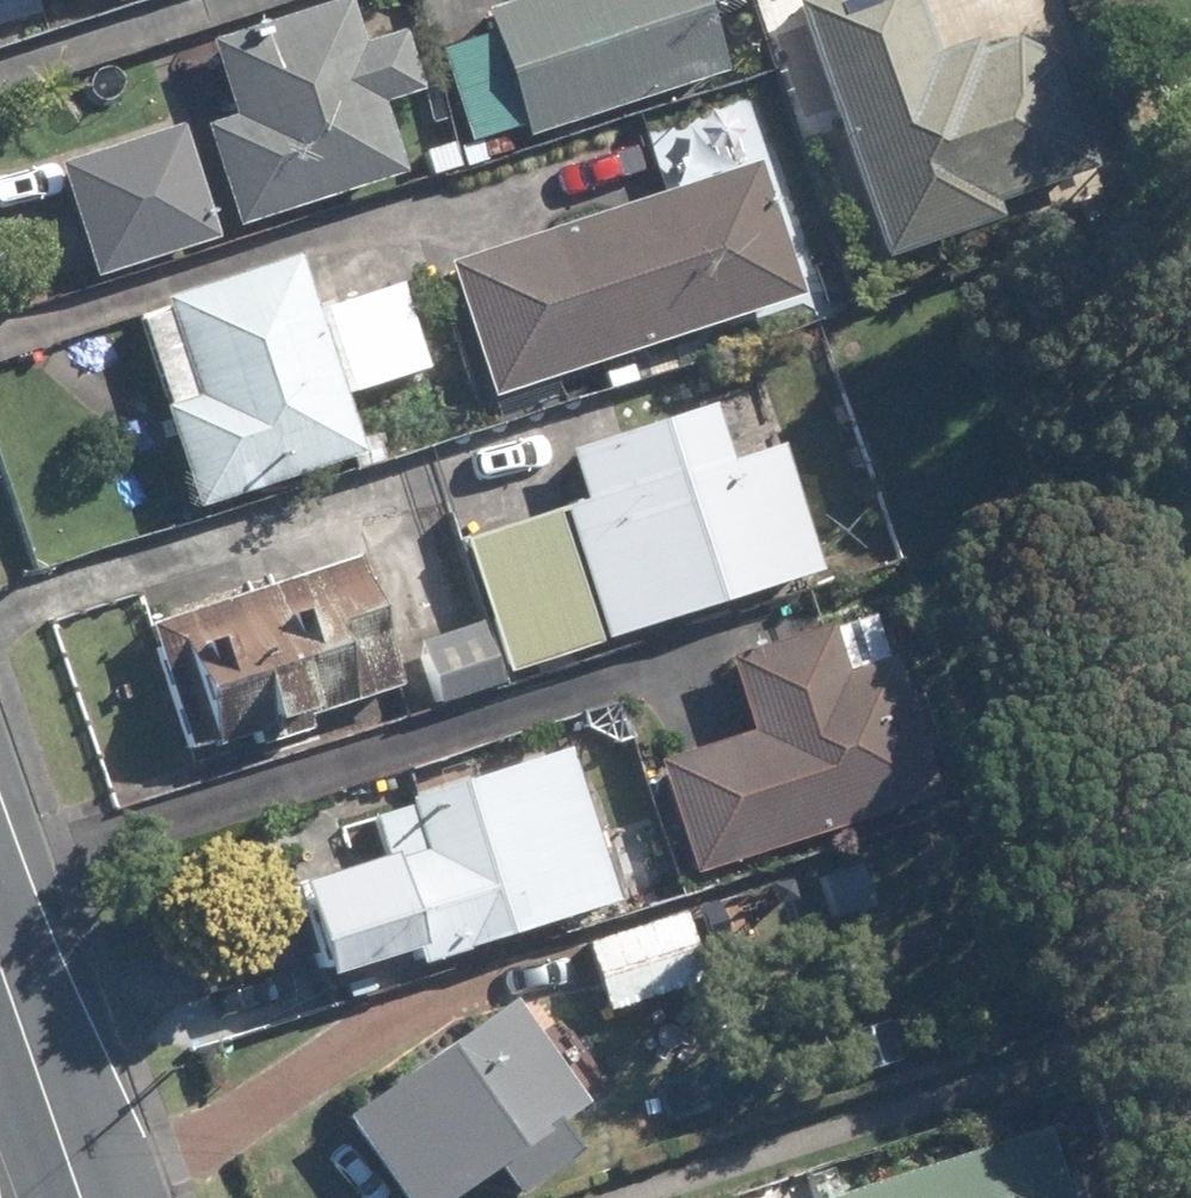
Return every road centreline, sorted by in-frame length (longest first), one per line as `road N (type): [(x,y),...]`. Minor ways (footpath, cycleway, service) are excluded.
road 1 (residential): [(0,952),(86,1197)]

